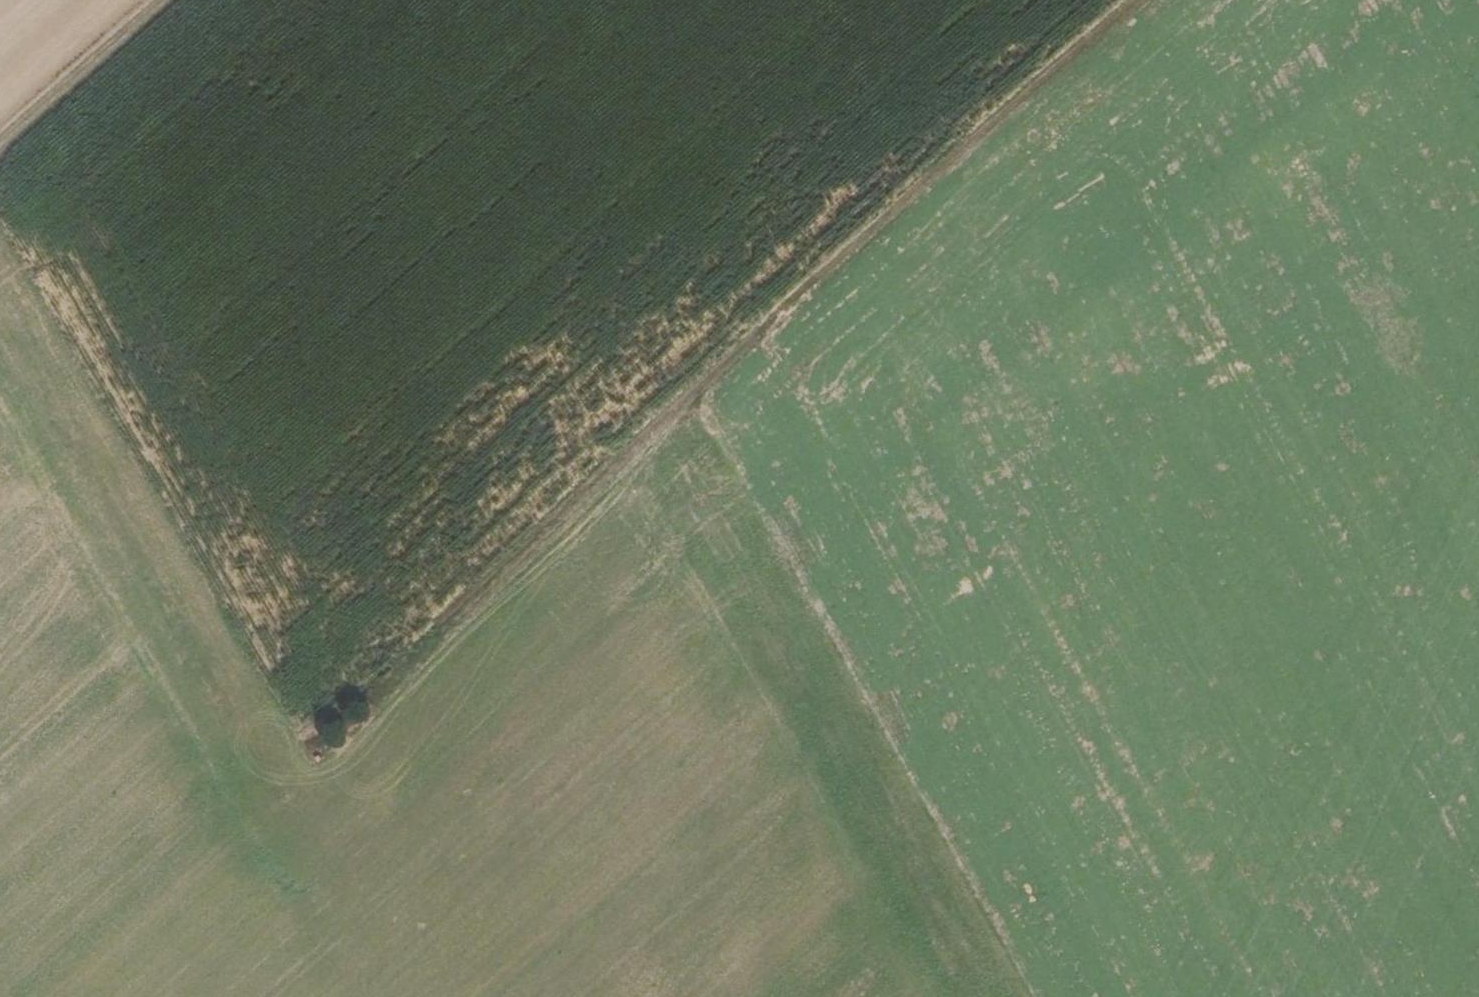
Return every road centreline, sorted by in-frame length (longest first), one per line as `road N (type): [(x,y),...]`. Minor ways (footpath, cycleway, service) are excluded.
road 1 (track): [(1149,0),(702,396)]
road 2 (track): [(0,145),(165,0)]

